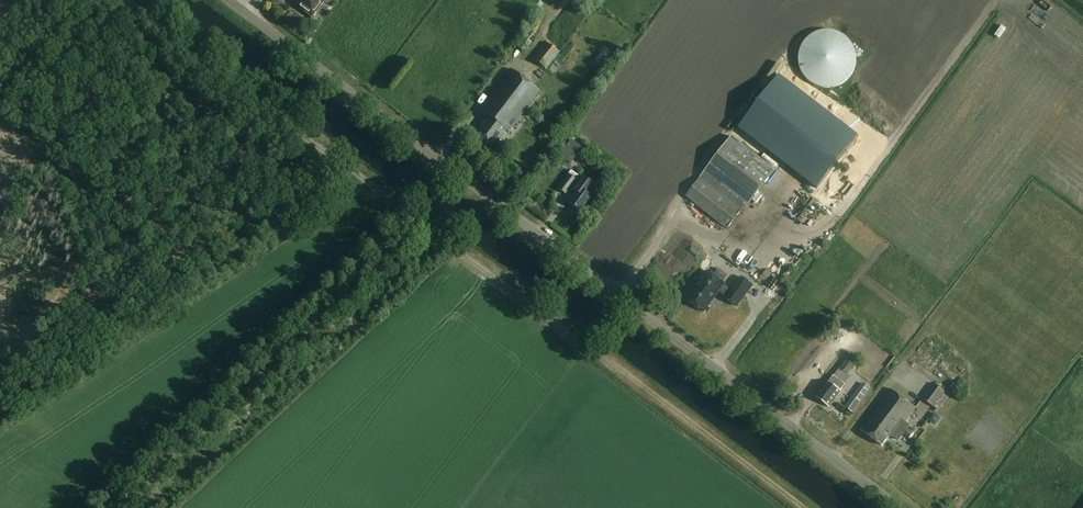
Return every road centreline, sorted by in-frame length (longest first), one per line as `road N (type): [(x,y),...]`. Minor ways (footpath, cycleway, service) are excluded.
road 1 (track): [(129,0),(803,507)]
road 2 (tertiary): [(898,507),(231,0)]
road 3 (track): [(353,170),(0,408)]

